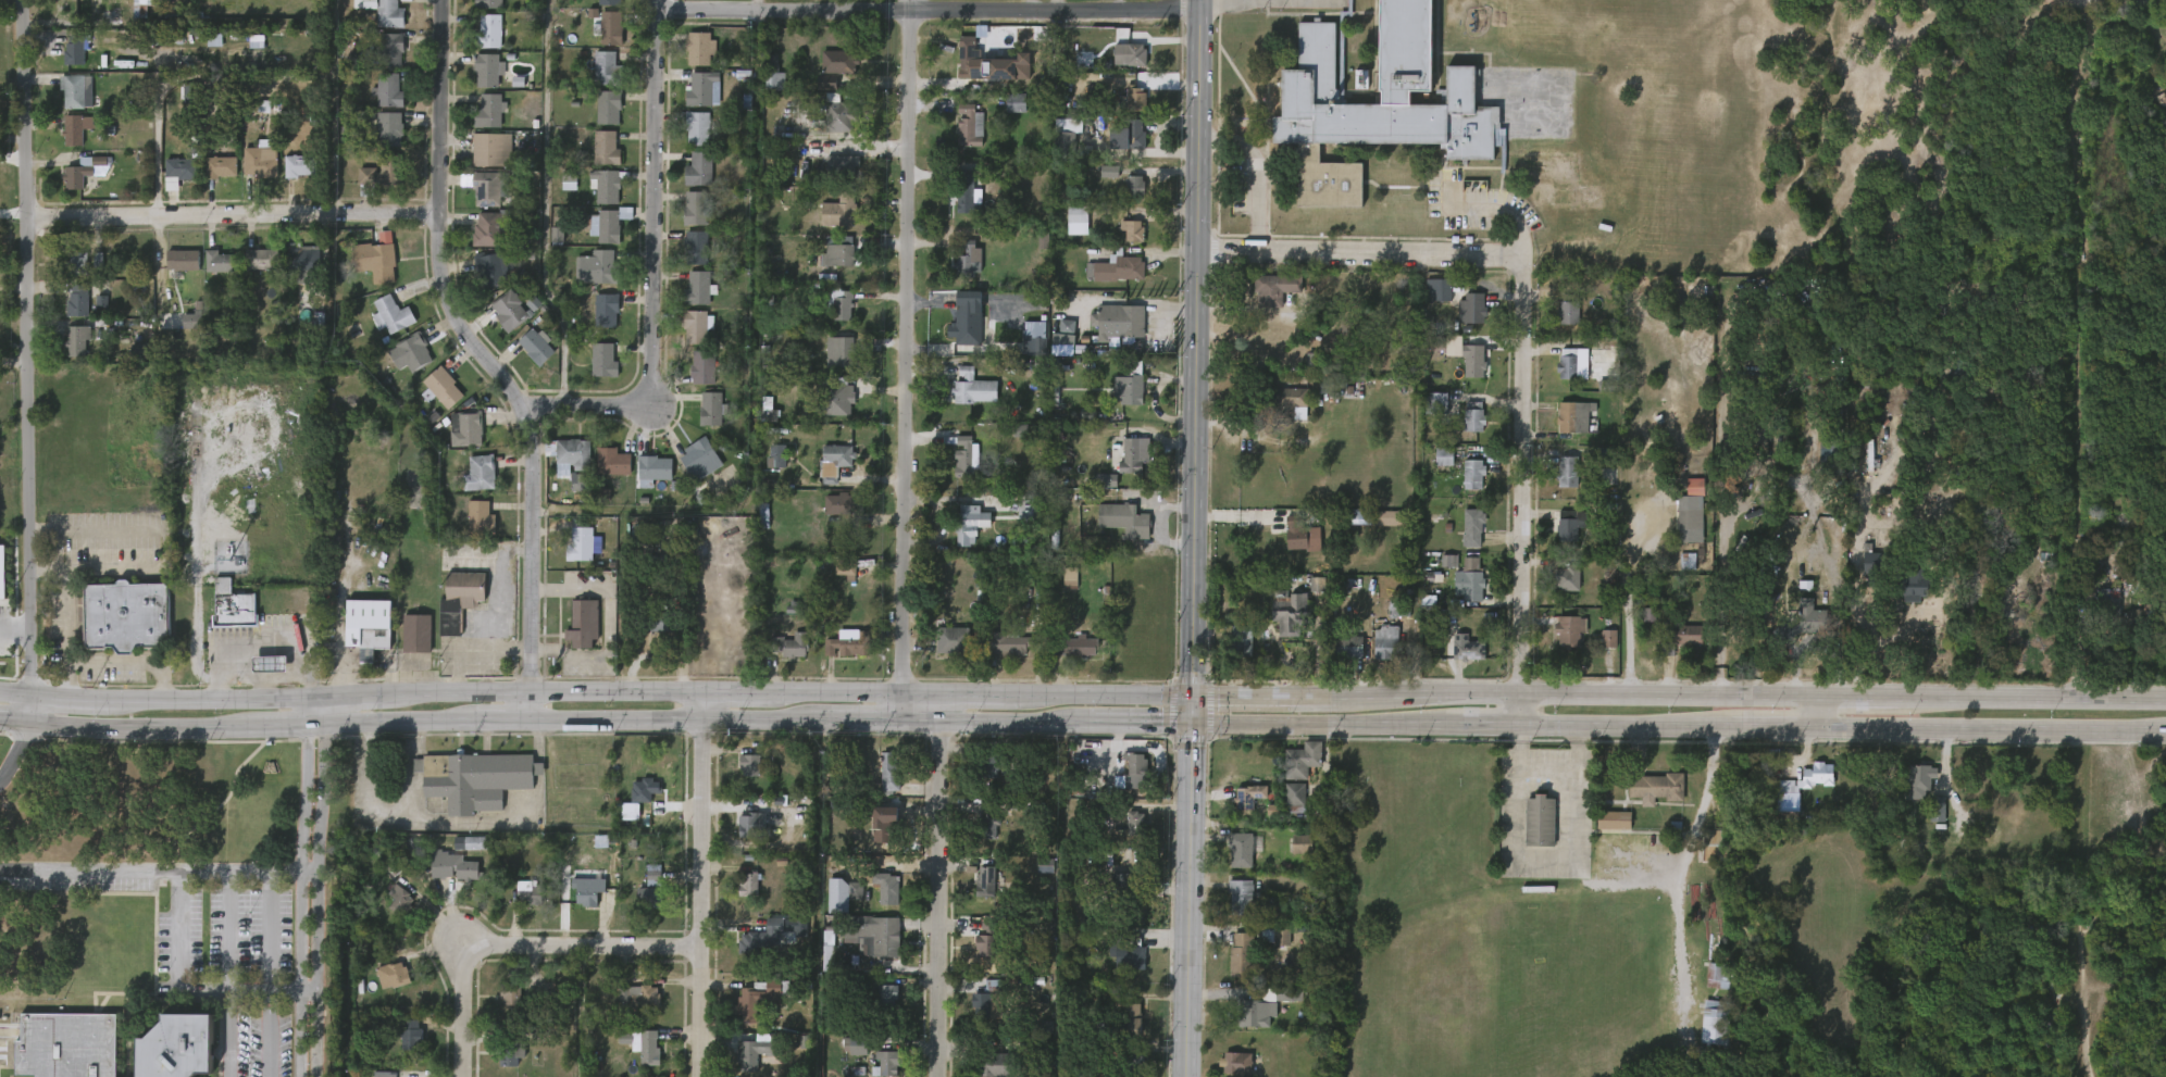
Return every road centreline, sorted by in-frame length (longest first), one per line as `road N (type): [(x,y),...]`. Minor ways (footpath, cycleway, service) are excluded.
road 1 (secondary): [(0,724),(1188,728)]
road 2 (residential): [(33,726),(20,0)]
road 3 (residential): [(888,724),(901,0)]
road 4 (residential): [(518,697),(521,458),(500,414),(435,326),(435,0)]
road 5 (secondary): [(705,694),(283,705),(0,698)]
road 6 (tertiary): [(1188,696),(1198,0)]
road 7 (residential): [(500,414),(643,422),(644,0)]
road 8 (residential): [(644,13),(1198,12)]
road 9 (secondary): [(1813,698),(1328,696)]
road 10 (residential): [(1518,727),(1520,255)]
road 11 (residential): [(26,216),(436,213)]
road 12 (residential): [(945,1076),(946,693)]
road 13 (residential): [(701,1076),(705,694)]
road 14 (secondary): [(1816,739),(2165,742)]
road 15 (tertiary): [(1184,1076),(1188,728)]
road 16 (residential): [(1196,252),(1520,255)]
road 17 (secondary): [(2165,699),(1887,698)]
road 18 (secondary): [(1188,728),(1449,727)]
road 19 (residential): [(476,952),(495,944),(702,945)]
road 20 (secondary): [(1518,727),(1715,735)]
road 21 (secondary): [(946,693),(761,693)]
road 22 (secondary): [(1188,696),(1018,694)]
road 23 (secondary): [(1328,696),(1188,696)]
road 24 (residential): [(465,1076),(463,969),(476,952)]

